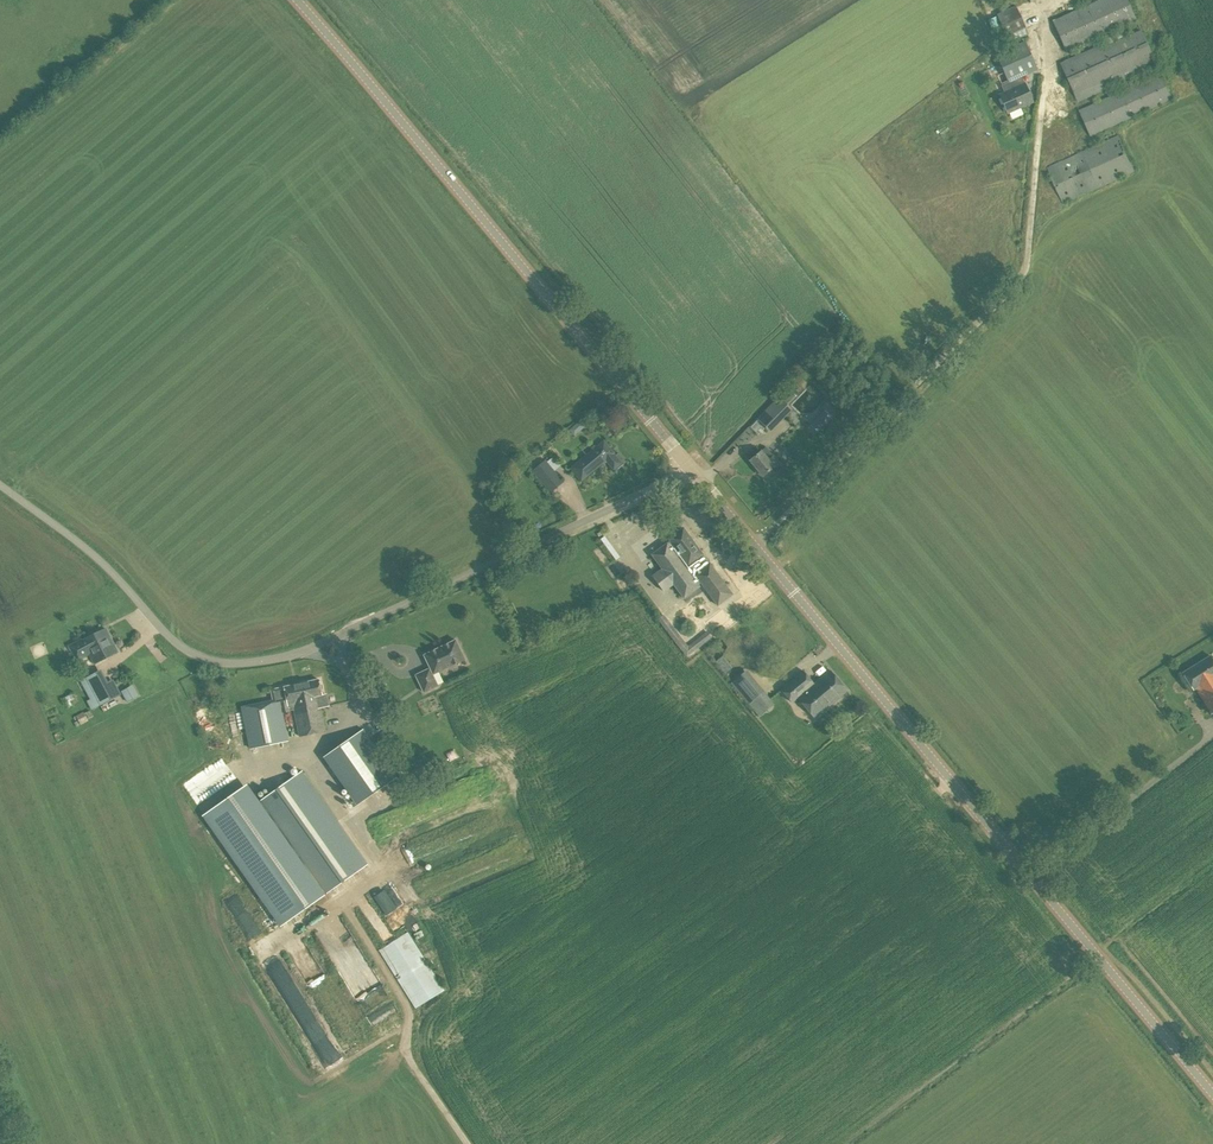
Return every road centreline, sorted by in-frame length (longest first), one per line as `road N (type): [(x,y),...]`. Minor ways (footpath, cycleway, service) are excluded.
road 1 (secondary): [(1212,1094),(692,469)]
road 2 (unclassified): [(692,469),(312,648),(242,664),(182,648),(97,556),(0,486)]
road 3 (secondary): [(692,469),(297,0)]

